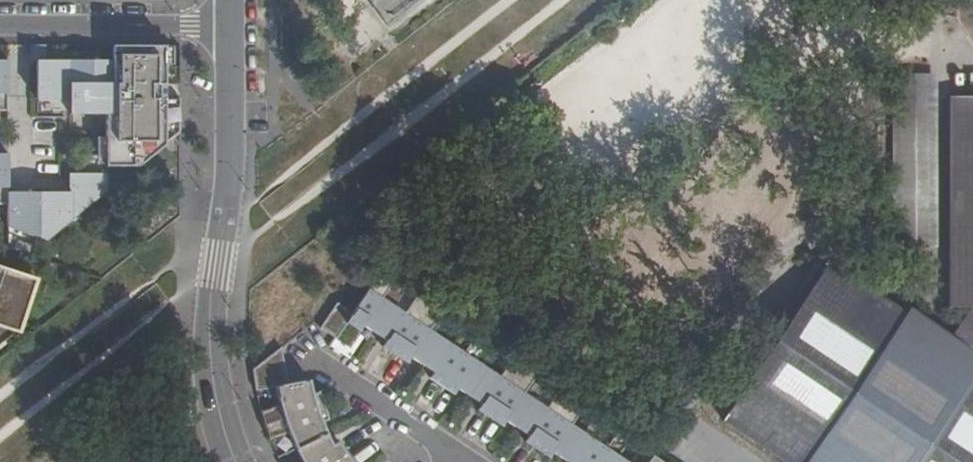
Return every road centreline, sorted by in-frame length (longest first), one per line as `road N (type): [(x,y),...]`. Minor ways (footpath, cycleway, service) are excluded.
road 1 (unclassified): [(232,461),(210,382),(229,167),(232,30)]
road 2 (residential): [(0,29),(232,30)]
road 3 (residential): [(289,352),(444,454)]

